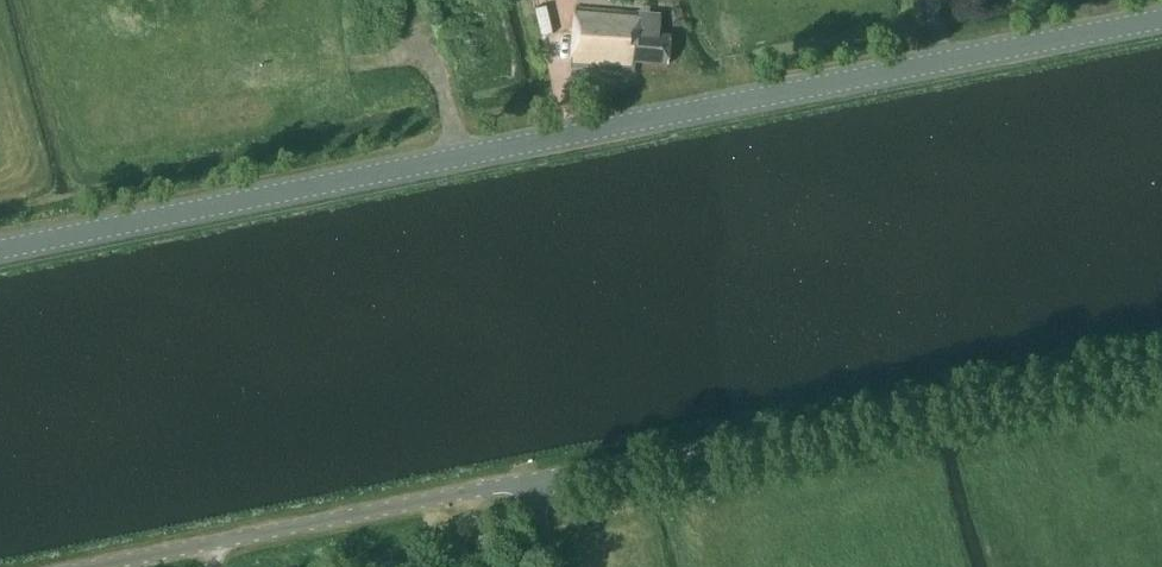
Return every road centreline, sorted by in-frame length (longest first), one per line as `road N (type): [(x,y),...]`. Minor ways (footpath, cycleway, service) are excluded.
road 1 (tertiary): [(0,249),(1161,22)]
road 2 (unclassified): [(528,480),(1161,353)]
road 3 (unclassified): [(528,480),(78,566)]
road 4 (track): [(468,156),(415,0)]

